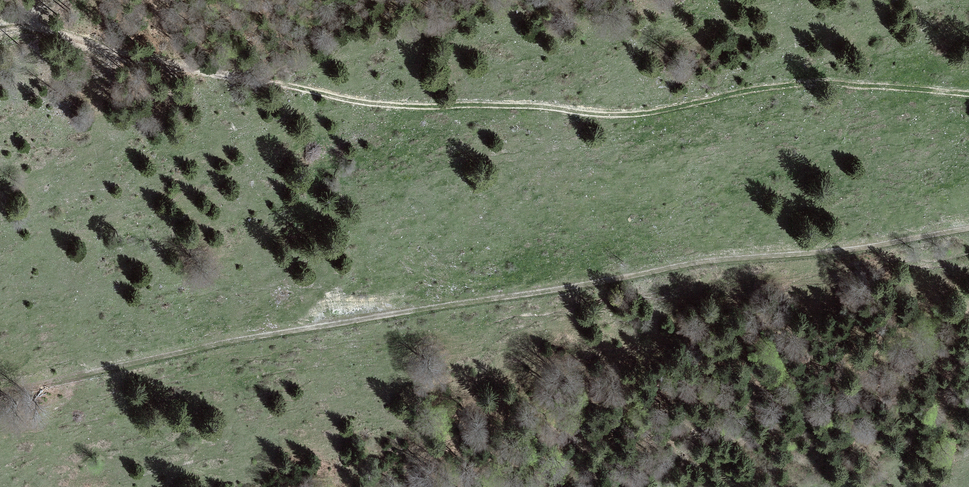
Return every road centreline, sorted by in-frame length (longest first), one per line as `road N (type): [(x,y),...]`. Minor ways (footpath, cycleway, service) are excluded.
road 1 (track): [(54,0),(28,21),(32,29),(350,102),(613,116),(819,84),(968,95)]
road 2 (track): [(0,389),(658,271),(968,229)]

